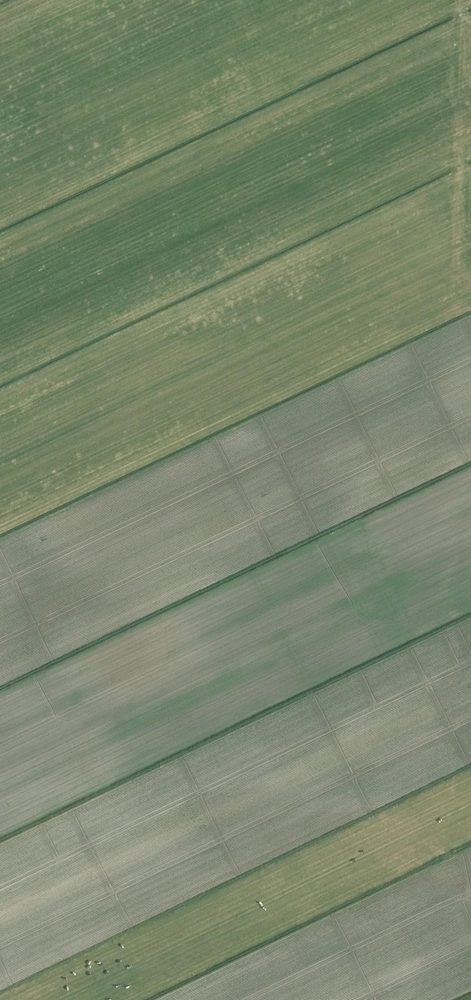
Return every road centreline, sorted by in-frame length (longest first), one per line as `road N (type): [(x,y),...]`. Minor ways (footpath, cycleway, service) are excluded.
road 1 (track): [(461,0),(458,279)]

